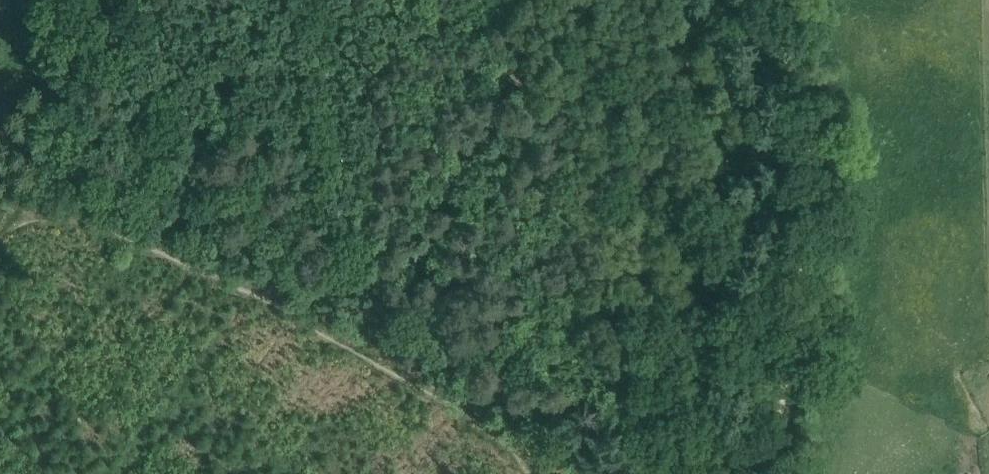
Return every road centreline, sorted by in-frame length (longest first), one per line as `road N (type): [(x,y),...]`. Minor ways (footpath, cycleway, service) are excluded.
road 1 (track): [(785,0),(815,142),(794,457),(785,473)]

